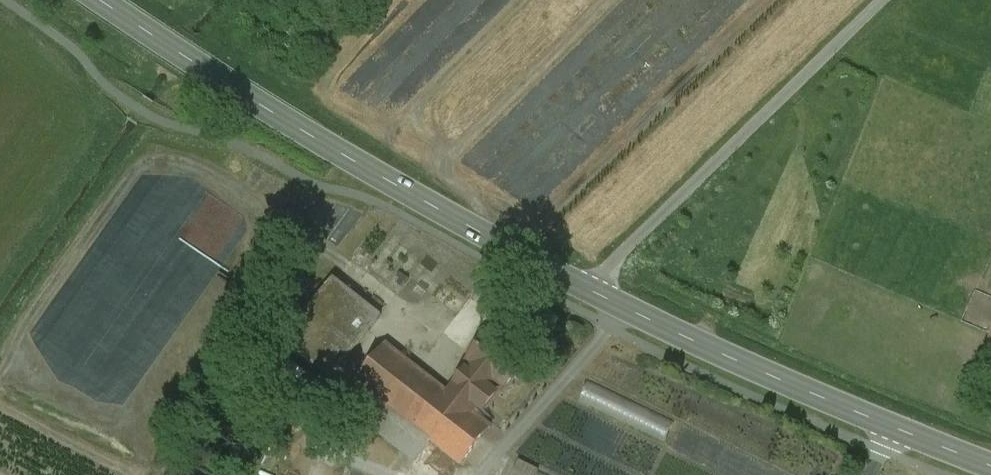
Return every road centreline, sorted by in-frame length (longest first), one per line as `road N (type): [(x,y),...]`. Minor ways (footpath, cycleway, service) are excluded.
road 1 (secondary): [(586,289),(336,152),(98,0)]
road 2 (unclassified): [(877,0),(586,289)]
road 3 (secondary): [(894,429),(586,289)]

